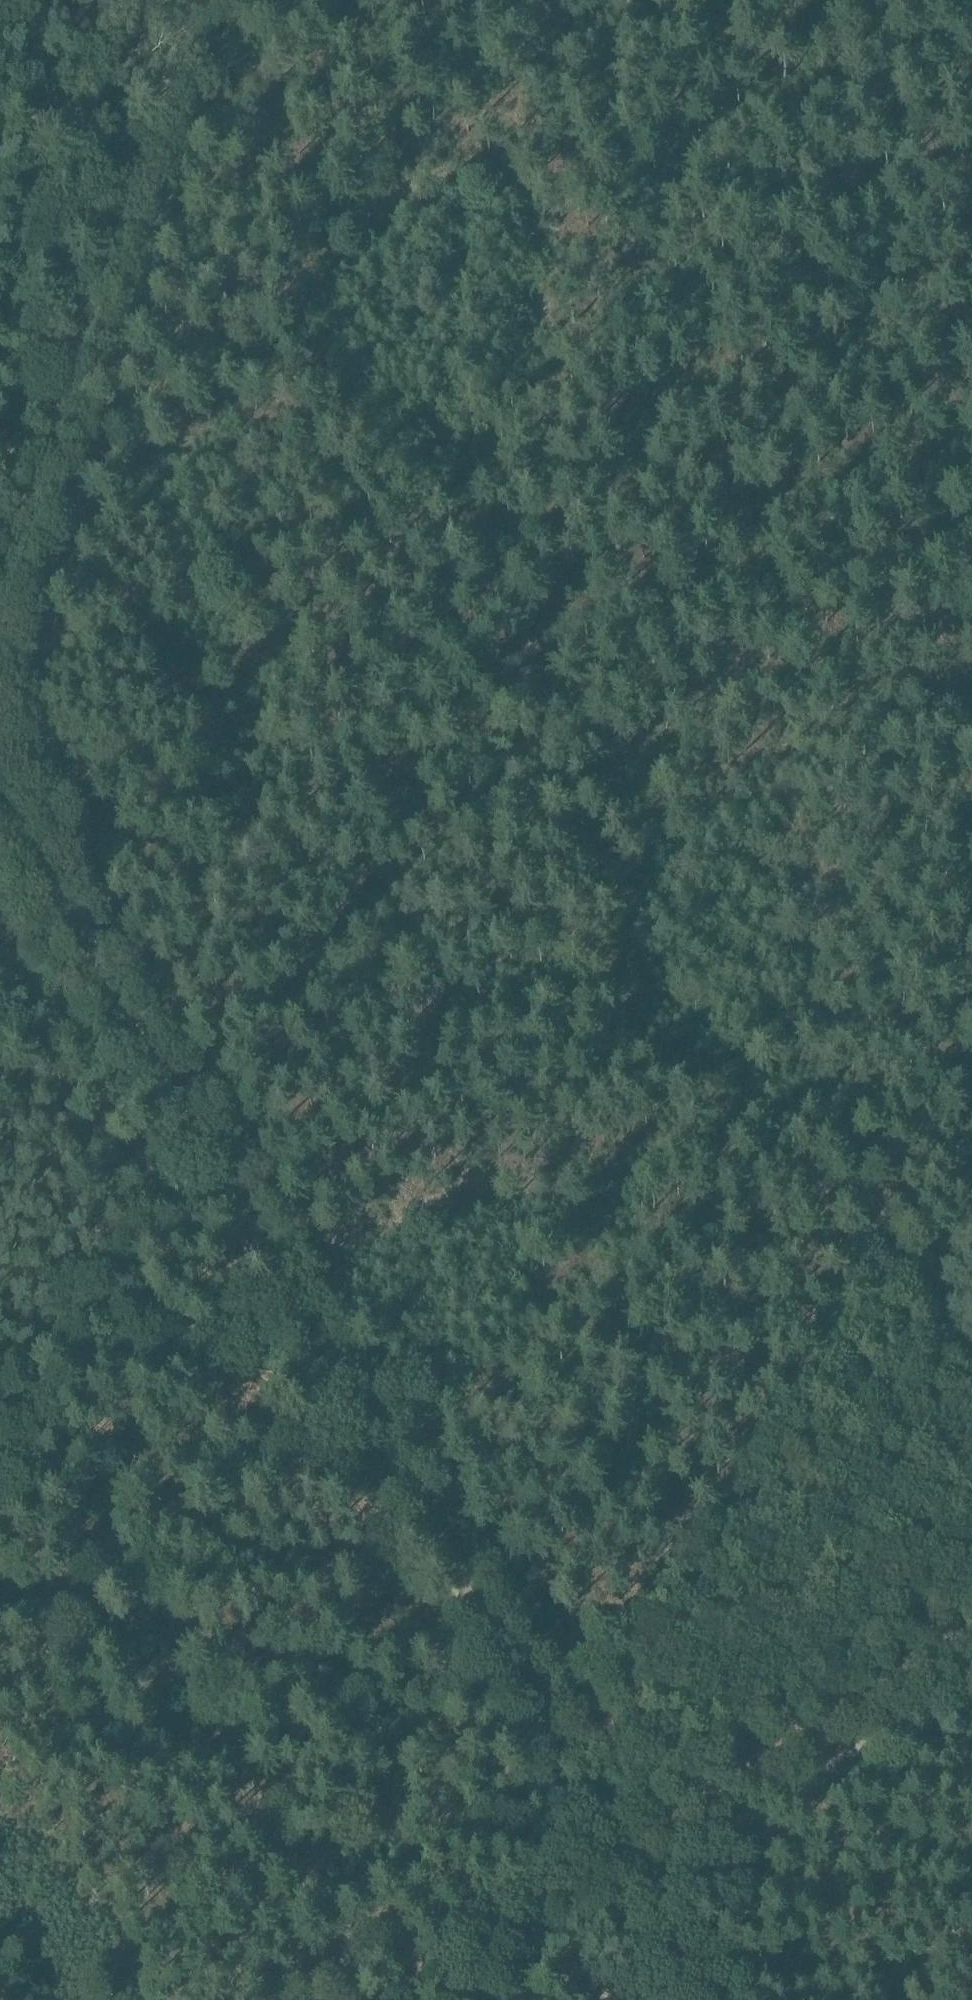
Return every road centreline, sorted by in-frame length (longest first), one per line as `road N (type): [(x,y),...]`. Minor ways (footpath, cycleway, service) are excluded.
road 1 (track): [(628,1835),(0,783)]
road 2 (track): [(359,1999),(310,1875),(107,1559),(0,1420)]
road 3 (track): [(190,0),(0,589)]
road 4 (track): [(646,1876),(971,1672)]
road 5 (track): [(0,1376),(143,1225),(221,1160)]
road 6 (track): [(143,1225),(0,991)]
road 7 (track): [(450,1999),(628,1835)]
road 8 (track): [(721,1999),(628,1835)]

